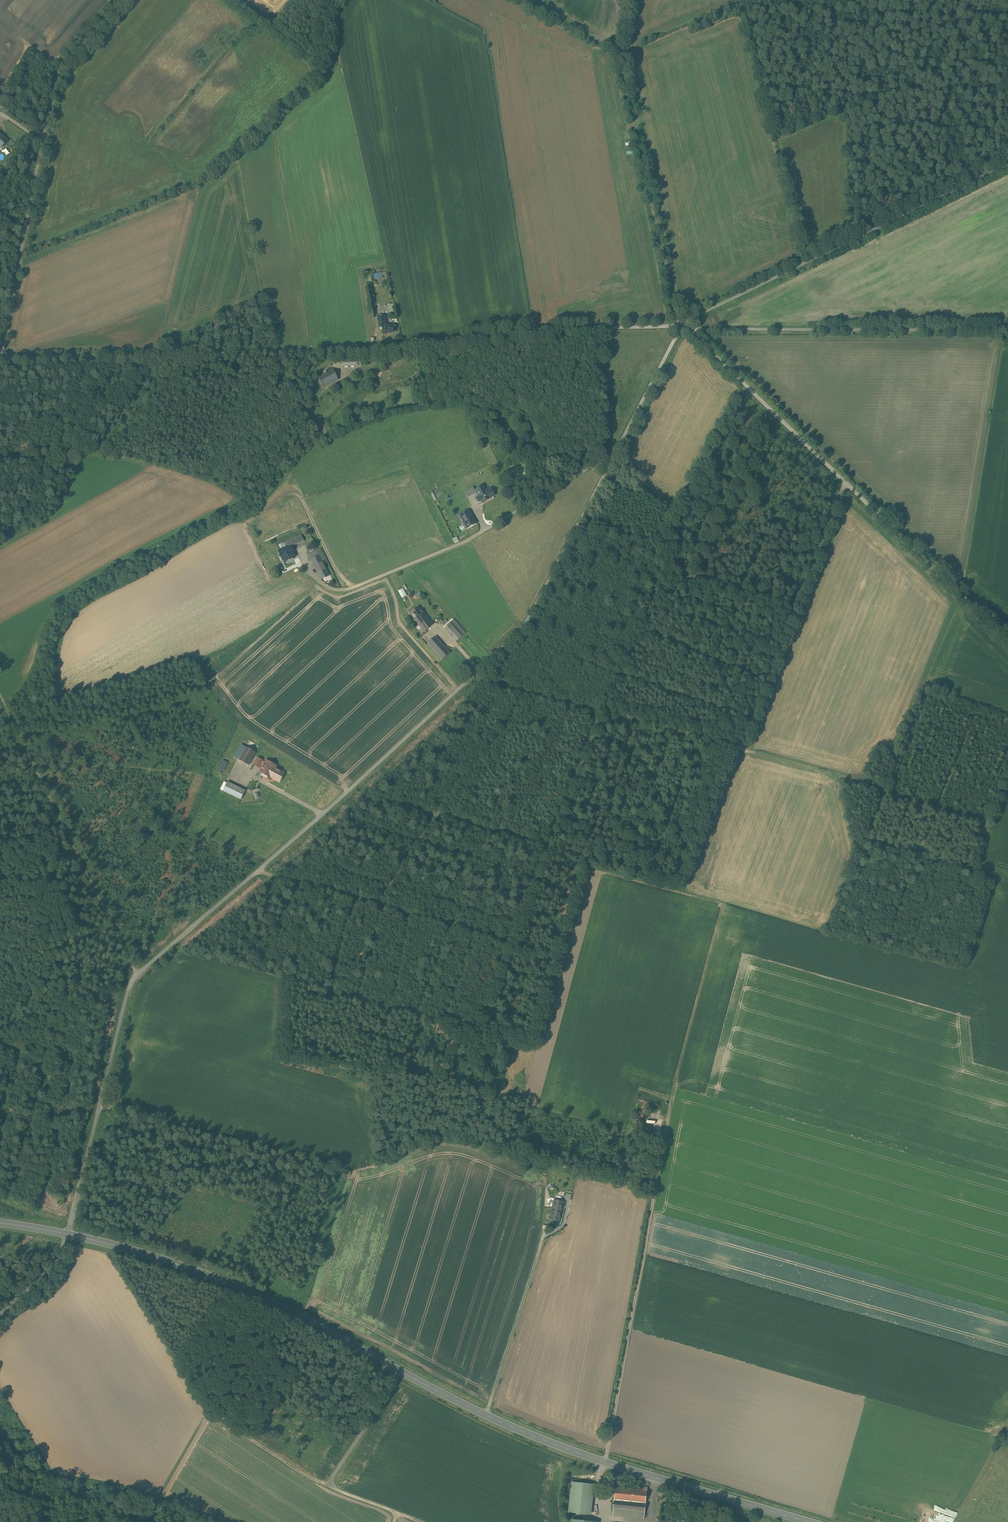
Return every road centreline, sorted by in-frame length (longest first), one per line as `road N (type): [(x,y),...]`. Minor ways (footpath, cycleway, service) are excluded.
road 1 (unclassified): [(67,1235),(136,977),(521,629),(681,327)]
road 2 (secondary): [(812,1521),(536,1437),(202,1273),(67,1235)]
road 3 (unclassified): [(681,327),(3,359)]
road 4 (track): [(475,674),(740,748),(845,483)]
road 5 (track): [(1007,639),(681,327)]
road 6 (unclassified): [(122,0),(53,81),(3,359)]
road 7 (unclassified): [(681,327),(1007,164)]
road 8 (track): [(606,1462),(669,1115)]
road 9 (track): [(637,0),(619,53),(681,327)]
road 10 (unclassified): [(1007,329),(681,327)]
road 11 (track): [(136,977),(0,697)]
road 12 (track): [(393,1521),(392,1510),(339,1491),(331,1480),(400,1370)]
road 13 (track): [(485,1415),(544,1233)]
road 14 (track): [(740,748),(873,785)]

